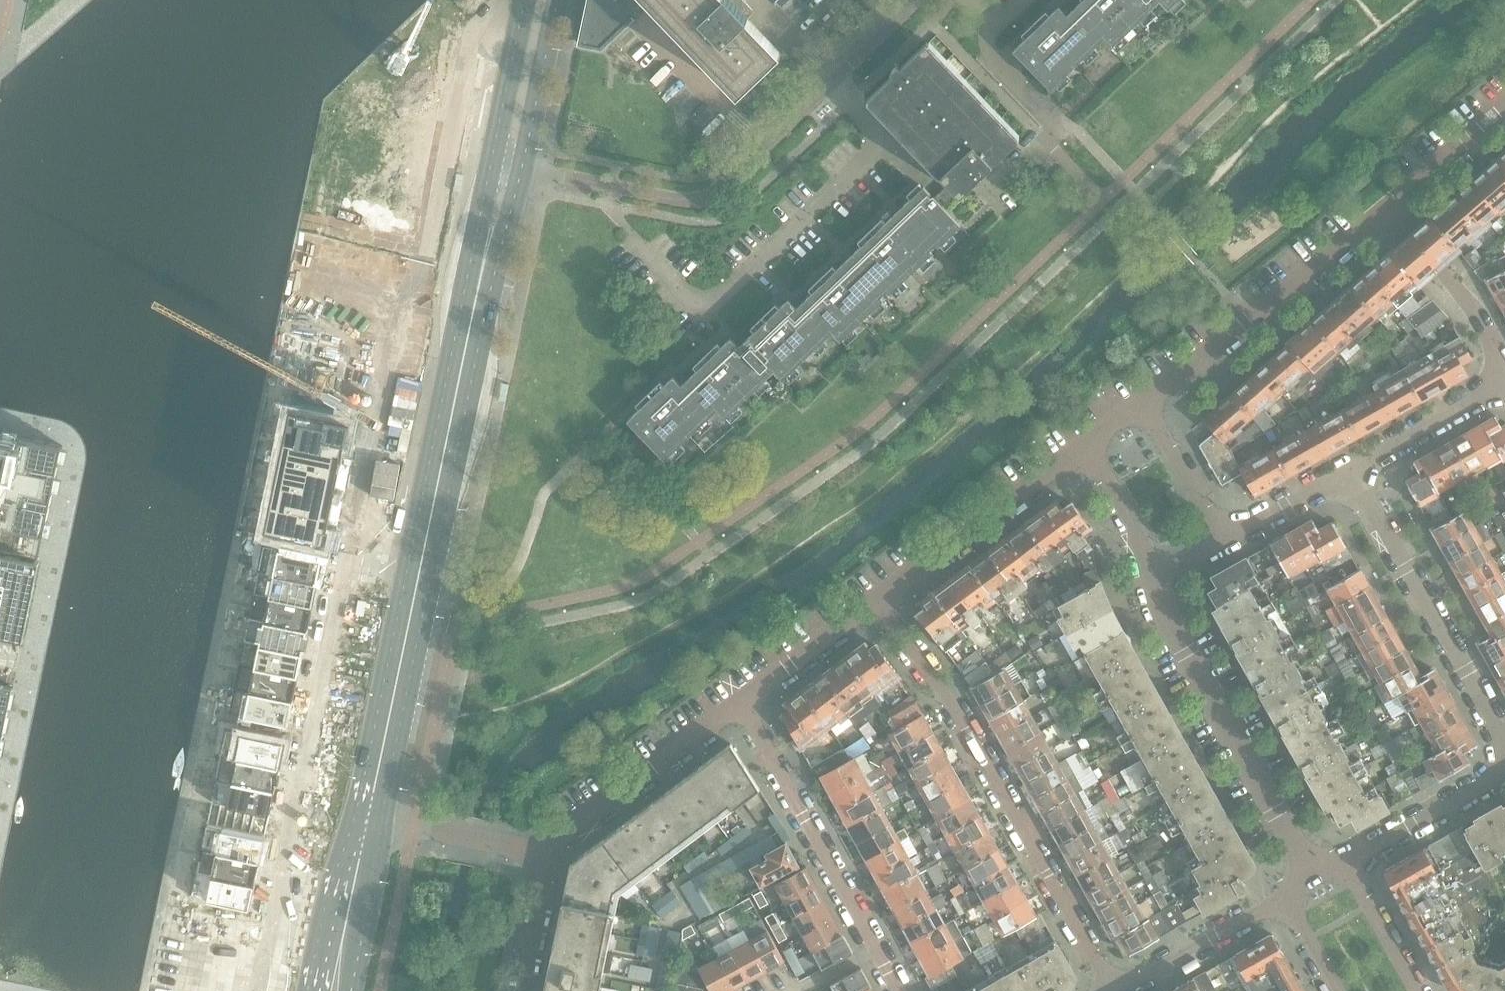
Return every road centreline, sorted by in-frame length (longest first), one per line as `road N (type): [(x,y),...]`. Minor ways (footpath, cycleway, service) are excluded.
road 1 (residential): [(254,990),(376,388)]
road 2 (secondary): [(368,818),(486,247)]
road 3 (residential): [(522,168),(683,200),(706,198),(916,0)]
road 4 (residential): [(875,600),(955,710),(1113,990)]
road 5 (residential): [(1314,881),(1170,622),(1155,580)]
road 6 (residential): [(1504,745),(1350,470)]
road 7 (residential): [(1387,208),(1142,399)]
road 8 (residential): [(876,950),(741,701)]
road 9 (residential): [(1087,441),(875,600)]
road 10 (residential): [(741,701),(560,837),(550,855)]
road 11 (residential): [(1387,208),(1462,295),(1504,364)]
road 12 (residential): [(1286,897),(1118,990)]
road 13 (residential): [(550,855),(368,818)]
road 14 (residential): [(1345,864),(1504,773)]
road 15 (residential): [(1504,382),(1350,470)]
road 16 (secondary): [(522,168),(557,0)]
road 17 (residential): [(875,600),(741,701)]
road 18 (secondary): [(525,0),(491,162)]
road 19 (residential): [(1223,541),(1142,399)]
road 20 (residential): [(1504,105),(1387,208)]
road 21 (residential): [(1087,441),(1141,538),(1155,580)]
road 22 (residential): [(1350,470),(1223,541)]
road 23 (residential): [(1416,990),(1345,864)]
road 24 (residential): [(522,990),(550,855)]
road 25 (secondary): [(341,946),(368,818)]

